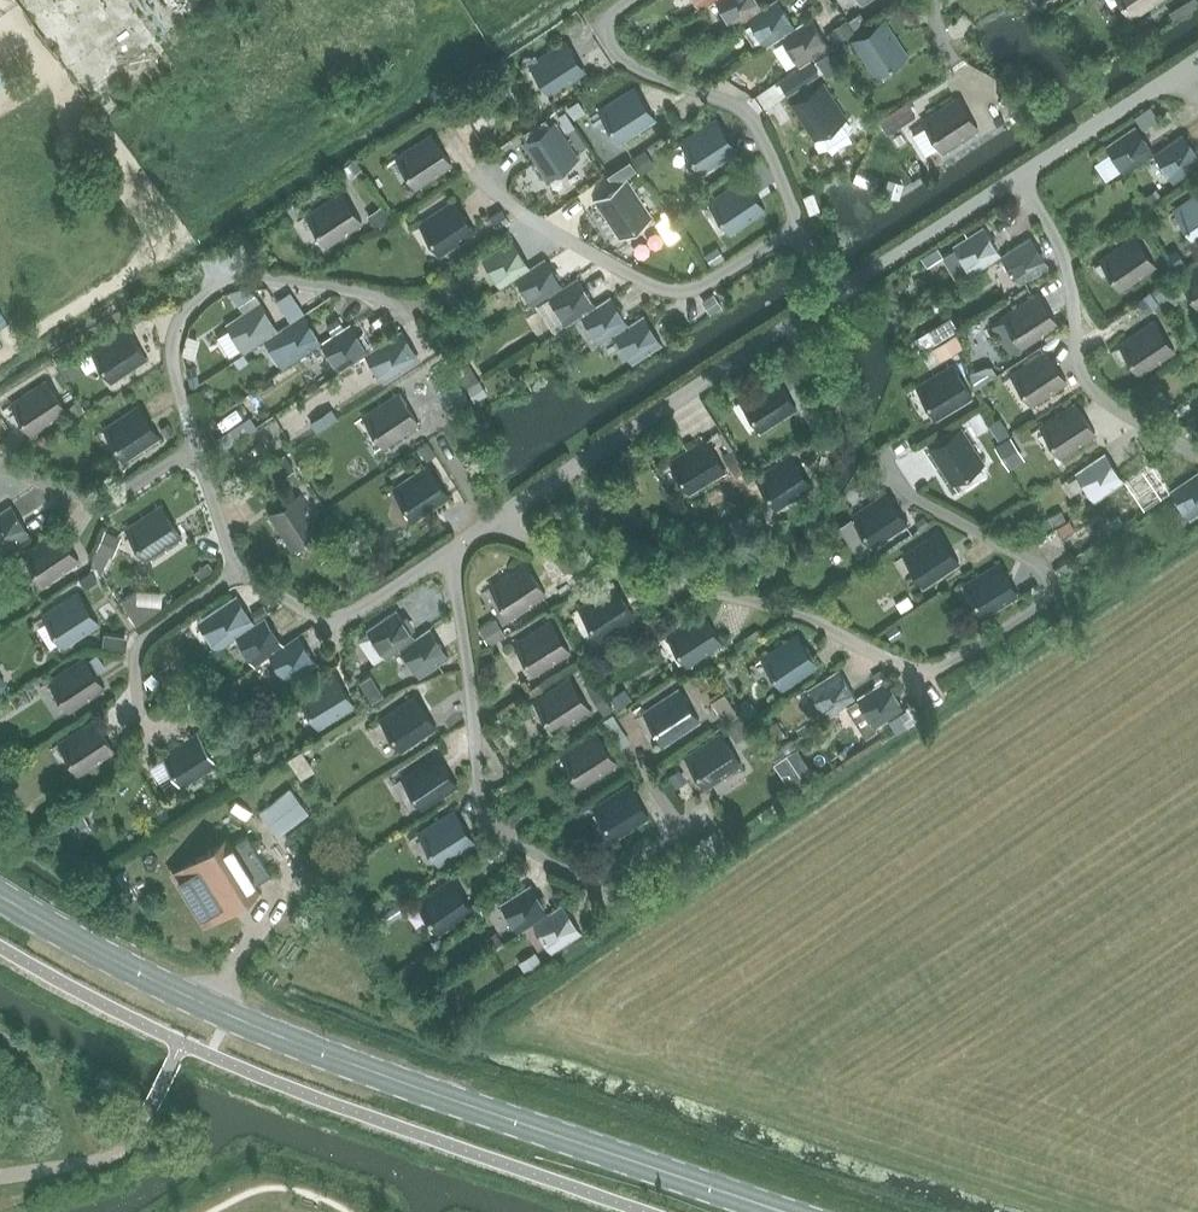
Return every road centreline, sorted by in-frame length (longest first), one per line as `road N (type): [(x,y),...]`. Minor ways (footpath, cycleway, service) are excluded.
road 1 (unclassified): [(420,302),(228,283),(185,310),(173,348),(192,462),(237,571),(320,620),(360,609),(1197,52)]
road 2 (primary): [(0,896),(76,942),(307,1050),(773,1211)]

